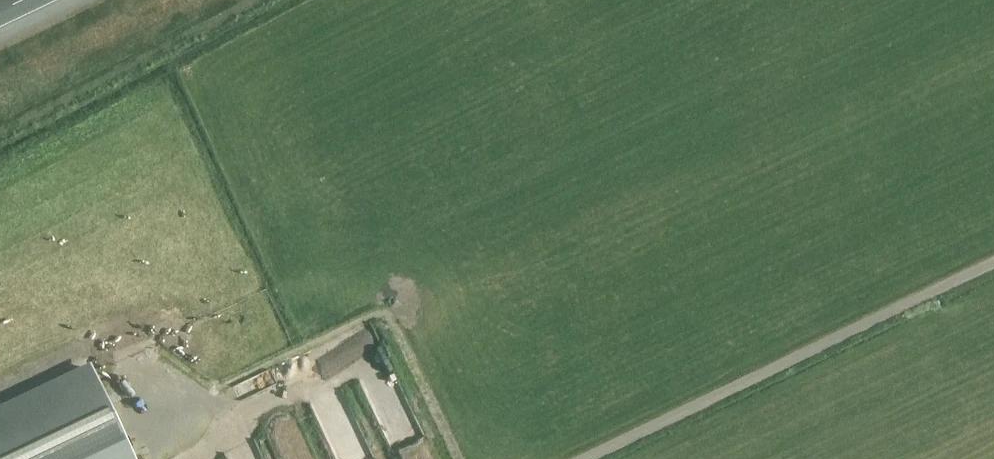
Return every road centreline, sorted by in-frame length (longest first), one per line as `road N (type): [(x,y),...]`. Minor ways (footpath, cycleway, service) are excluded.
road 1 (track): [(594,458),(993,270)]

